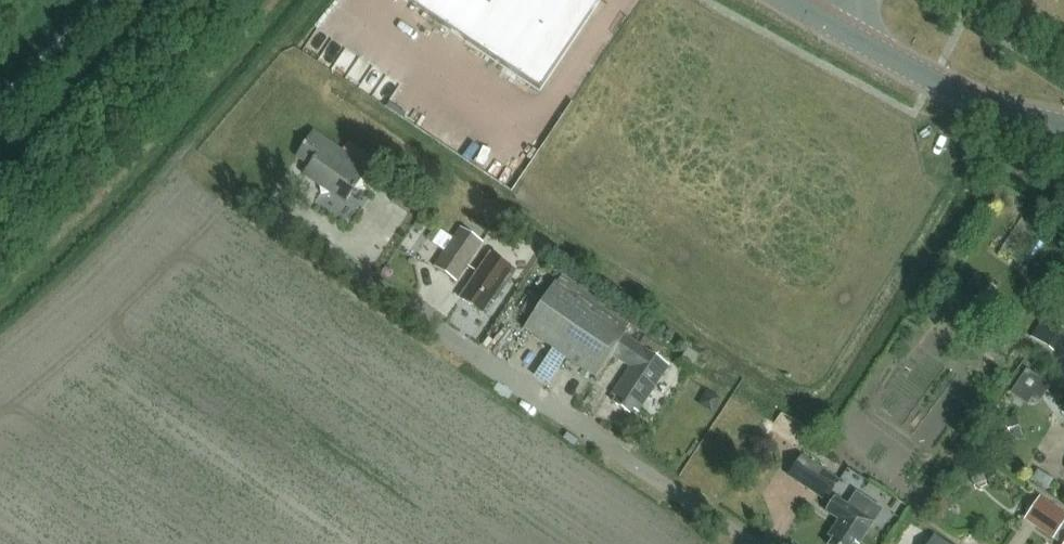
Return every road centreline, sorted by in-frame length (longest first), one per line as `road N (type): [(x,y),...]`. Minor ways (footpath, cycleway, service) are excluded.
road 1 (unclassified): [(751,543),(241,199)]
road 2 (secondary): [(832,24),(963,97),(1063,127)]
road 3 (trunk): [(0,109),(112,0)]

